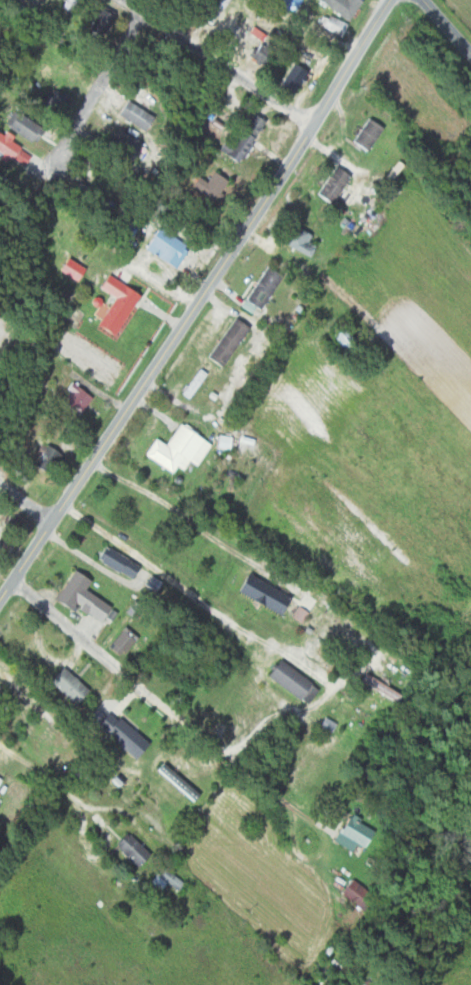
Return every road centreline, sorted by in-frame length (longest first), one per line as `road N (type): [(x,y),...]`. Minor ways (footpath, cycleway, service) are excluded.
road 1 (tertiary): [(0,594),(95,462),(394,0)]
road 2 (residential): [(9,580),(233,754)]
road 3 (residential): [(315,122),(125,0)]
road 4 (residential): [(140,10),(68,144)]

